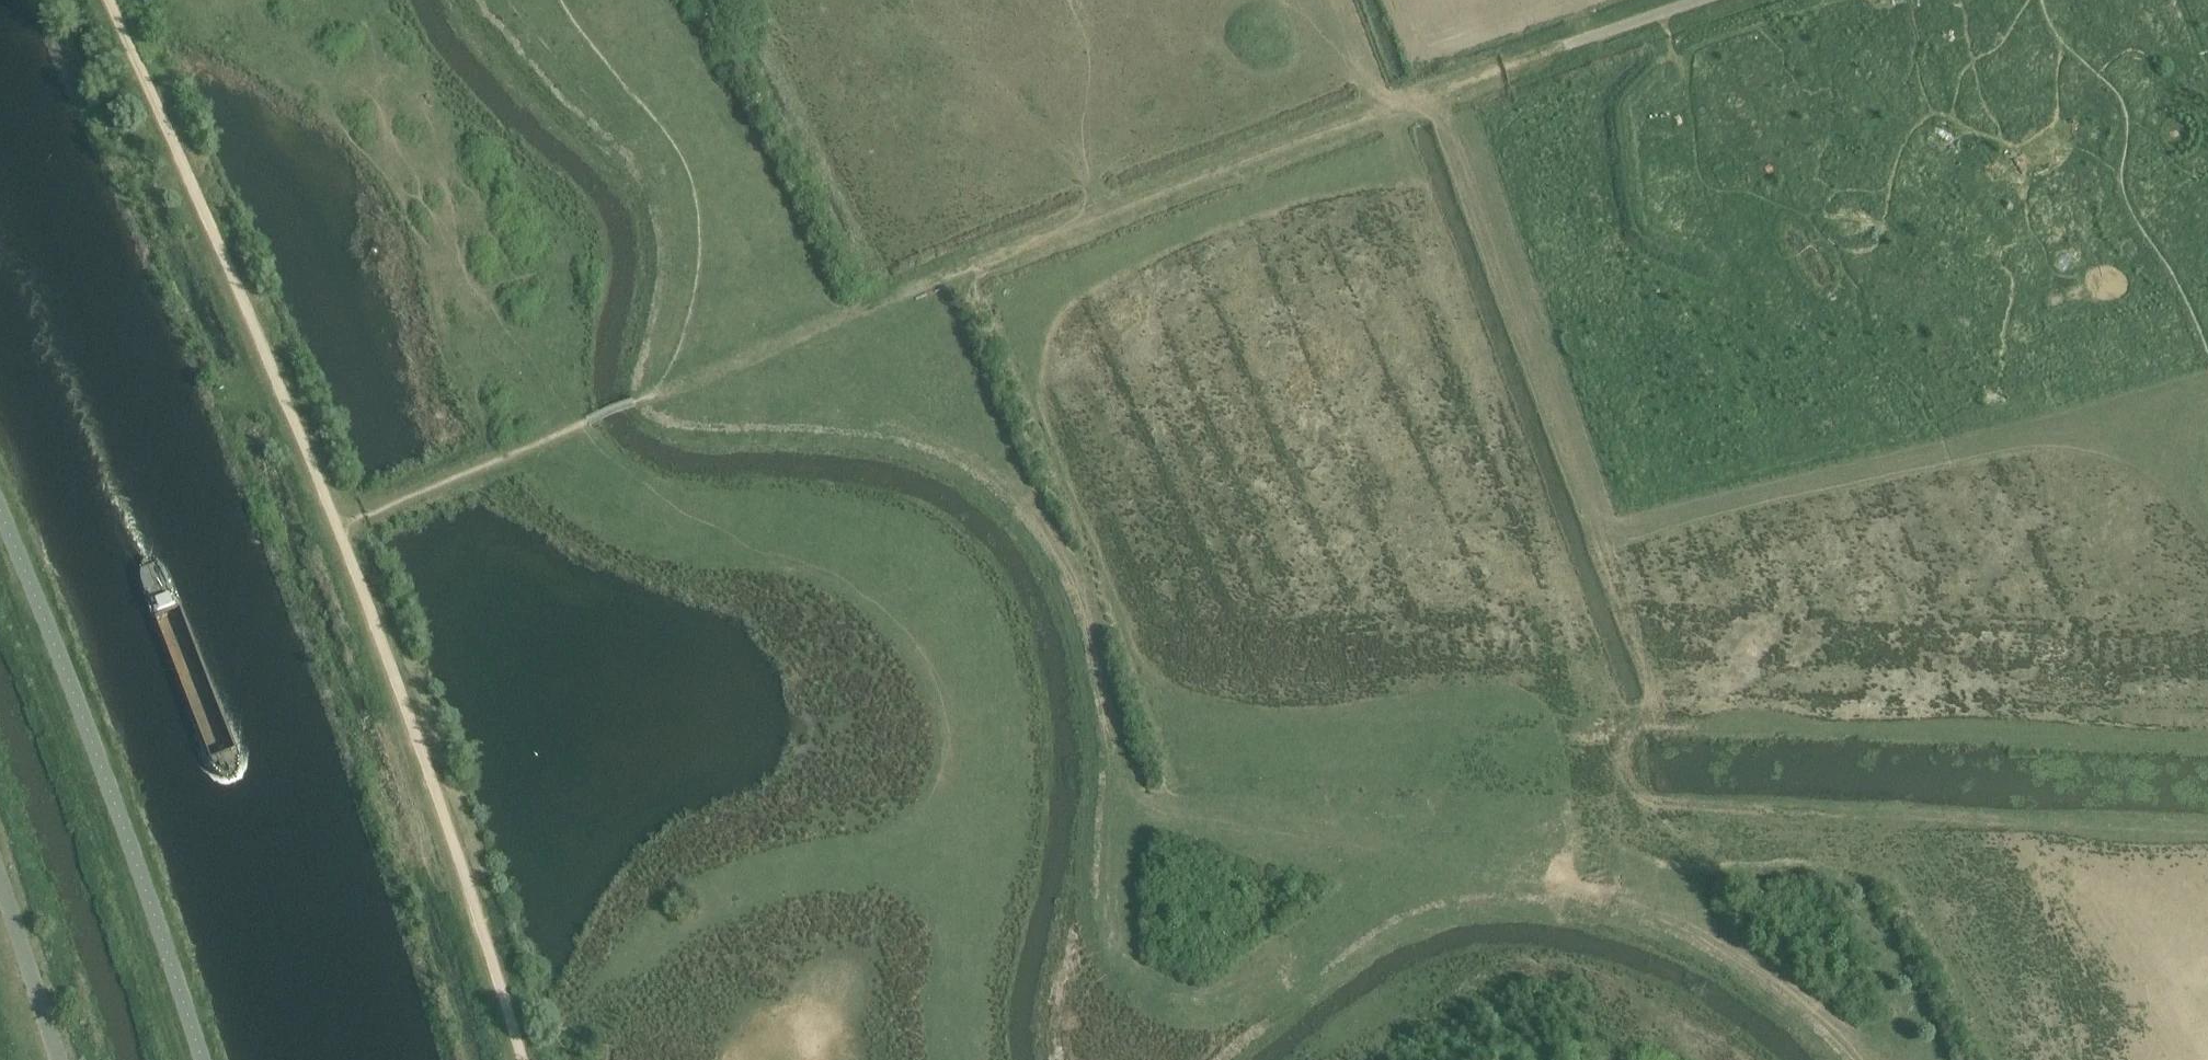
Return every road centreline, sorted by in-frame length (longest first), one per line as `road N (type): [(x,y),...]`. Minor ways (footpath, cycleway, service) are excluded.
road 1 (unclassified): [(1700,0),(1411,99)]
road 2 (residential): [(63,1059),(0,864)]

